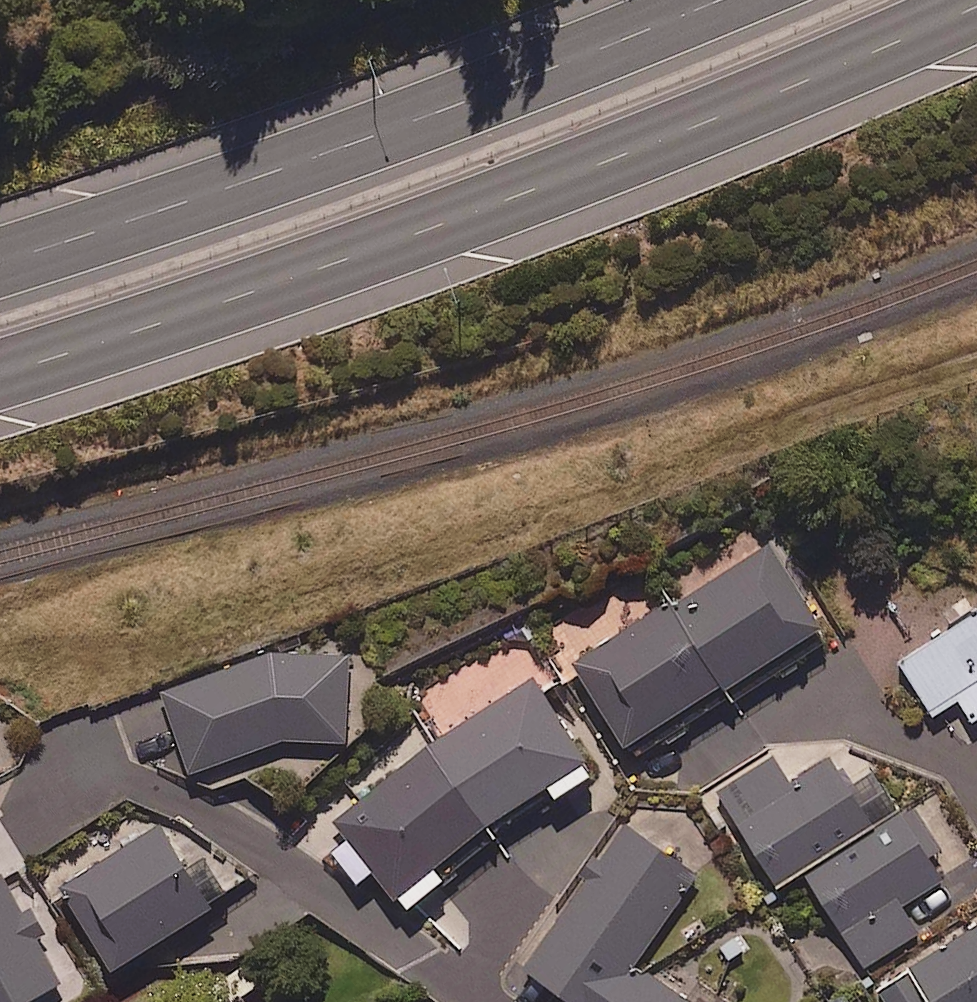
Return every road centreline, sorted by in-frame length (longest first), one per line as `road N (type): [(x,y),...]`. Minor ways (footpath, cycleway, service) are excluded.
road 1 (motorway): [(976,3),(808,79),(326,265),(0,372)]
road 2 (motorway): [(0,267),(537,78),(728,0)]

